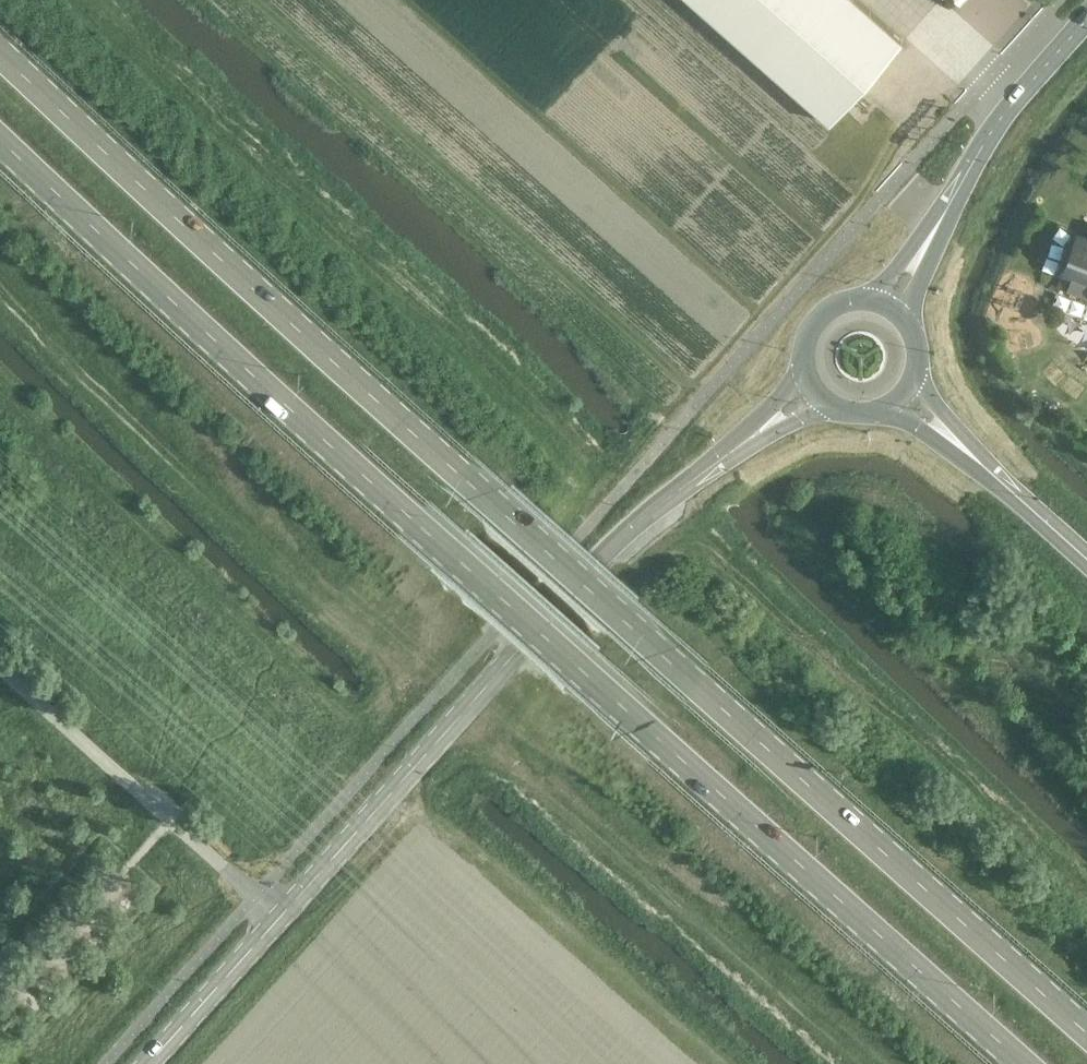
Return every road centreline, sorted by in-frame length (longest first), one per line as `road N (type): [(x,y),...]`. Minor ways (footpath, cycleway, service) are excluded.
road 1 (primary): [(1086,1029),(0,55)]
road 2 (primary): [(0,143),(156,292),(1025,1063)]
road 3 (tertiary): [(150,1063),(599,561),(636,523),(755,436)]
road 4 (tertiary): [(944,214),(1002,118),(1086,20)]
road 5 (unclassified): [(0,1013),(122,871)]
road 6 (track): [(897,0),(1014,101)]
road 7 (tertiary): [(1086,559),(981,464)]

